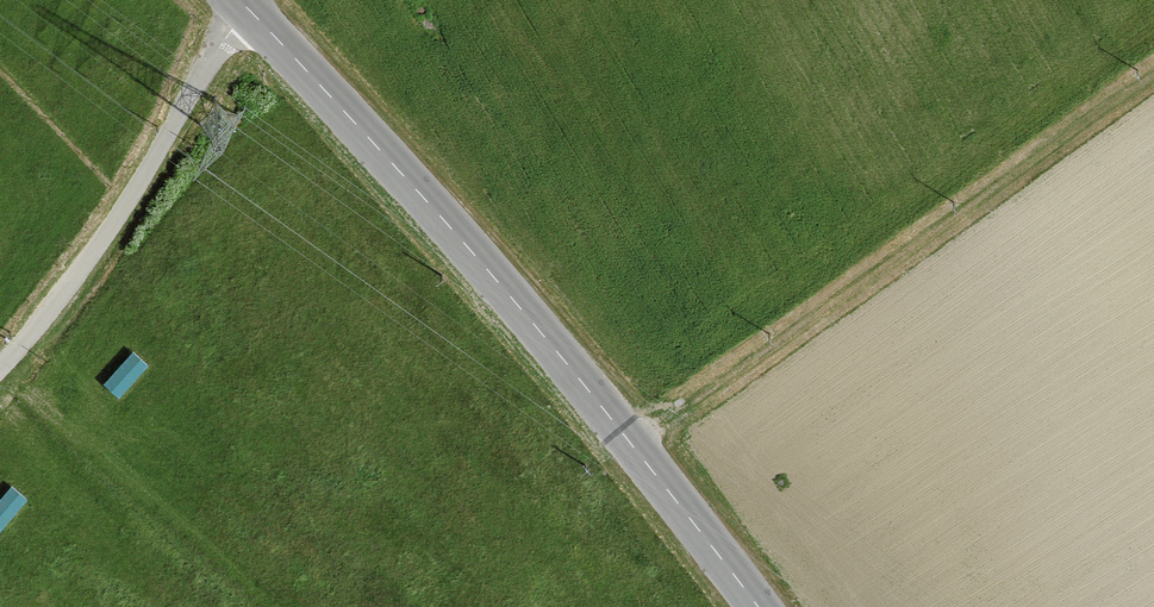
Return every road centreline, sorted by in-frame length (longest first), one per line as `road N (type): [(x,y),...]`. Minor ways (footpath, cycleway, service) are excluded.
road 1 (secondary): [(756,606),(470,250),(239,0)]
road 2 (track): [(633,445),(1153,72)]
road 3 (track): [(0,366),(120,215),(247,8)]

